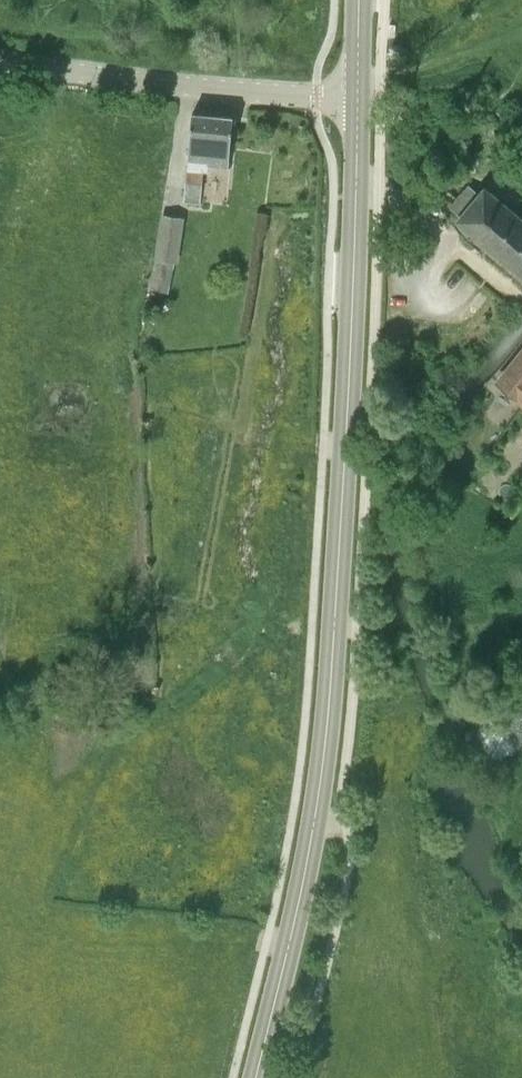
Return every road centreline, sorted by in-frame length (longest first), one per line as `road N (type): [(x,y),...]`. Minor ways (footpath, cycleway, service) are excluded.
road 1 (tertiary): [(256,1077),(322,778),(345,482),(358,99)]
road 2 (unclassified): [(358,99),(0,61)]

